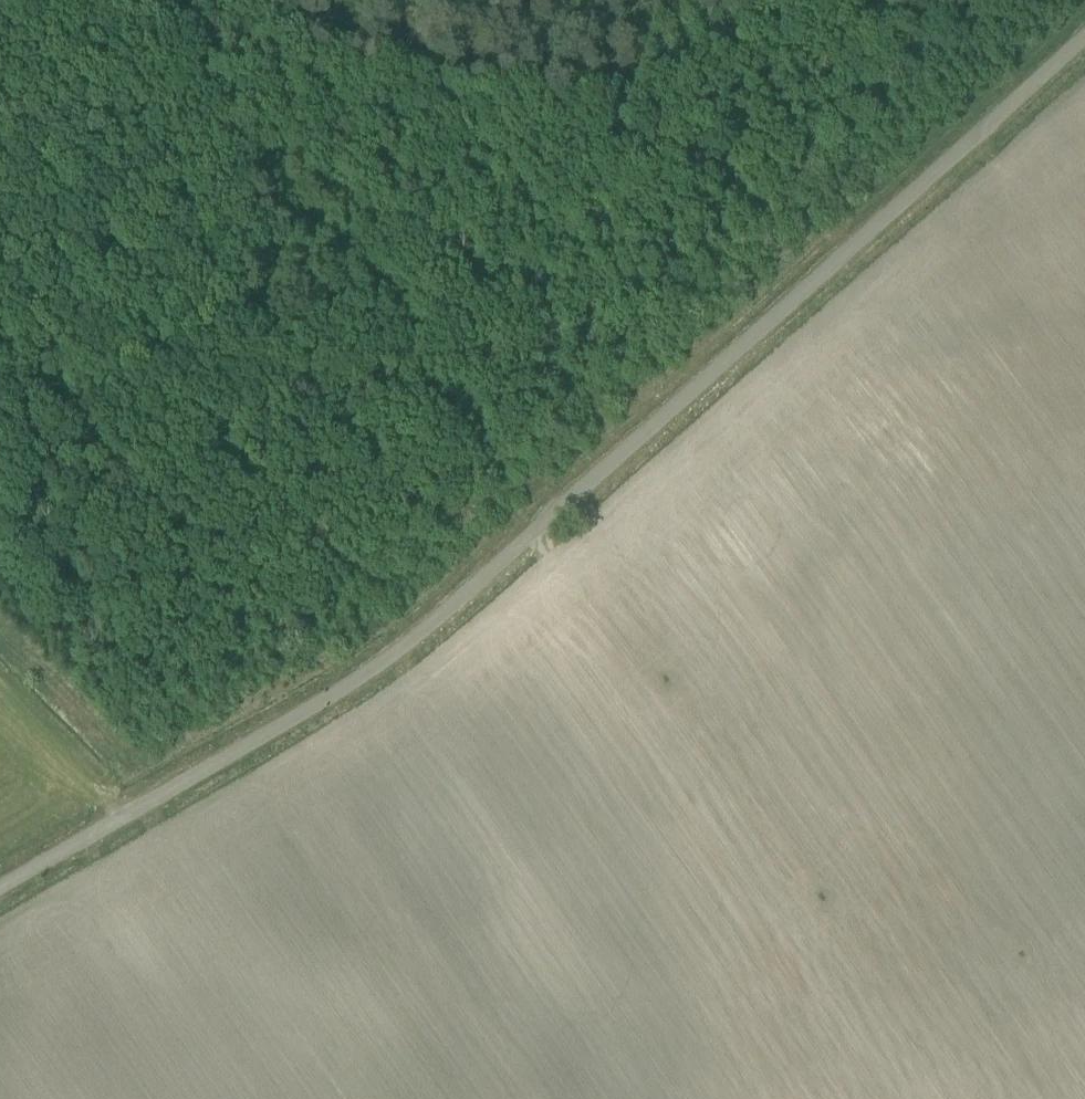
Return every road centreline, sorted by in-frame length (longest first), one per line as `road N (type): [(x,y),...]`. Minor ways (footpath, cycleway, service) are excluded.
road 1 (unclassified): [(0,890),(356,684),(463,600),(1084,40)]

